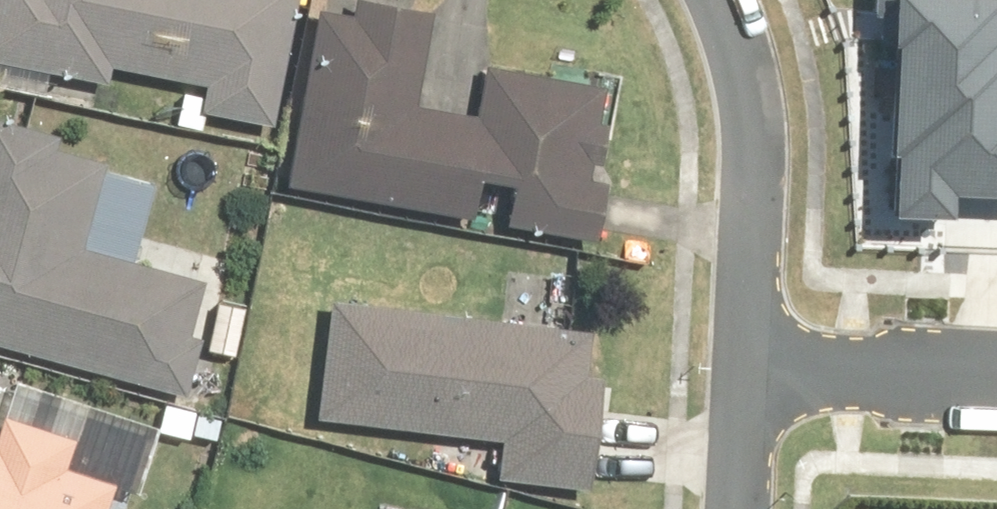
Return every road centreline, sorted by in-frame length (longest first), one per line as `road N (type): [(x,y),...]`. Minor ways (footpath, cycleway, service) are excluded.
road 1 (residential): [(721,0),(744,40),(766,238),(755,369)]
road 2 (residential): [(755,369),(996,383)]
road 3 (residential): [(755,369),(741,508)]

